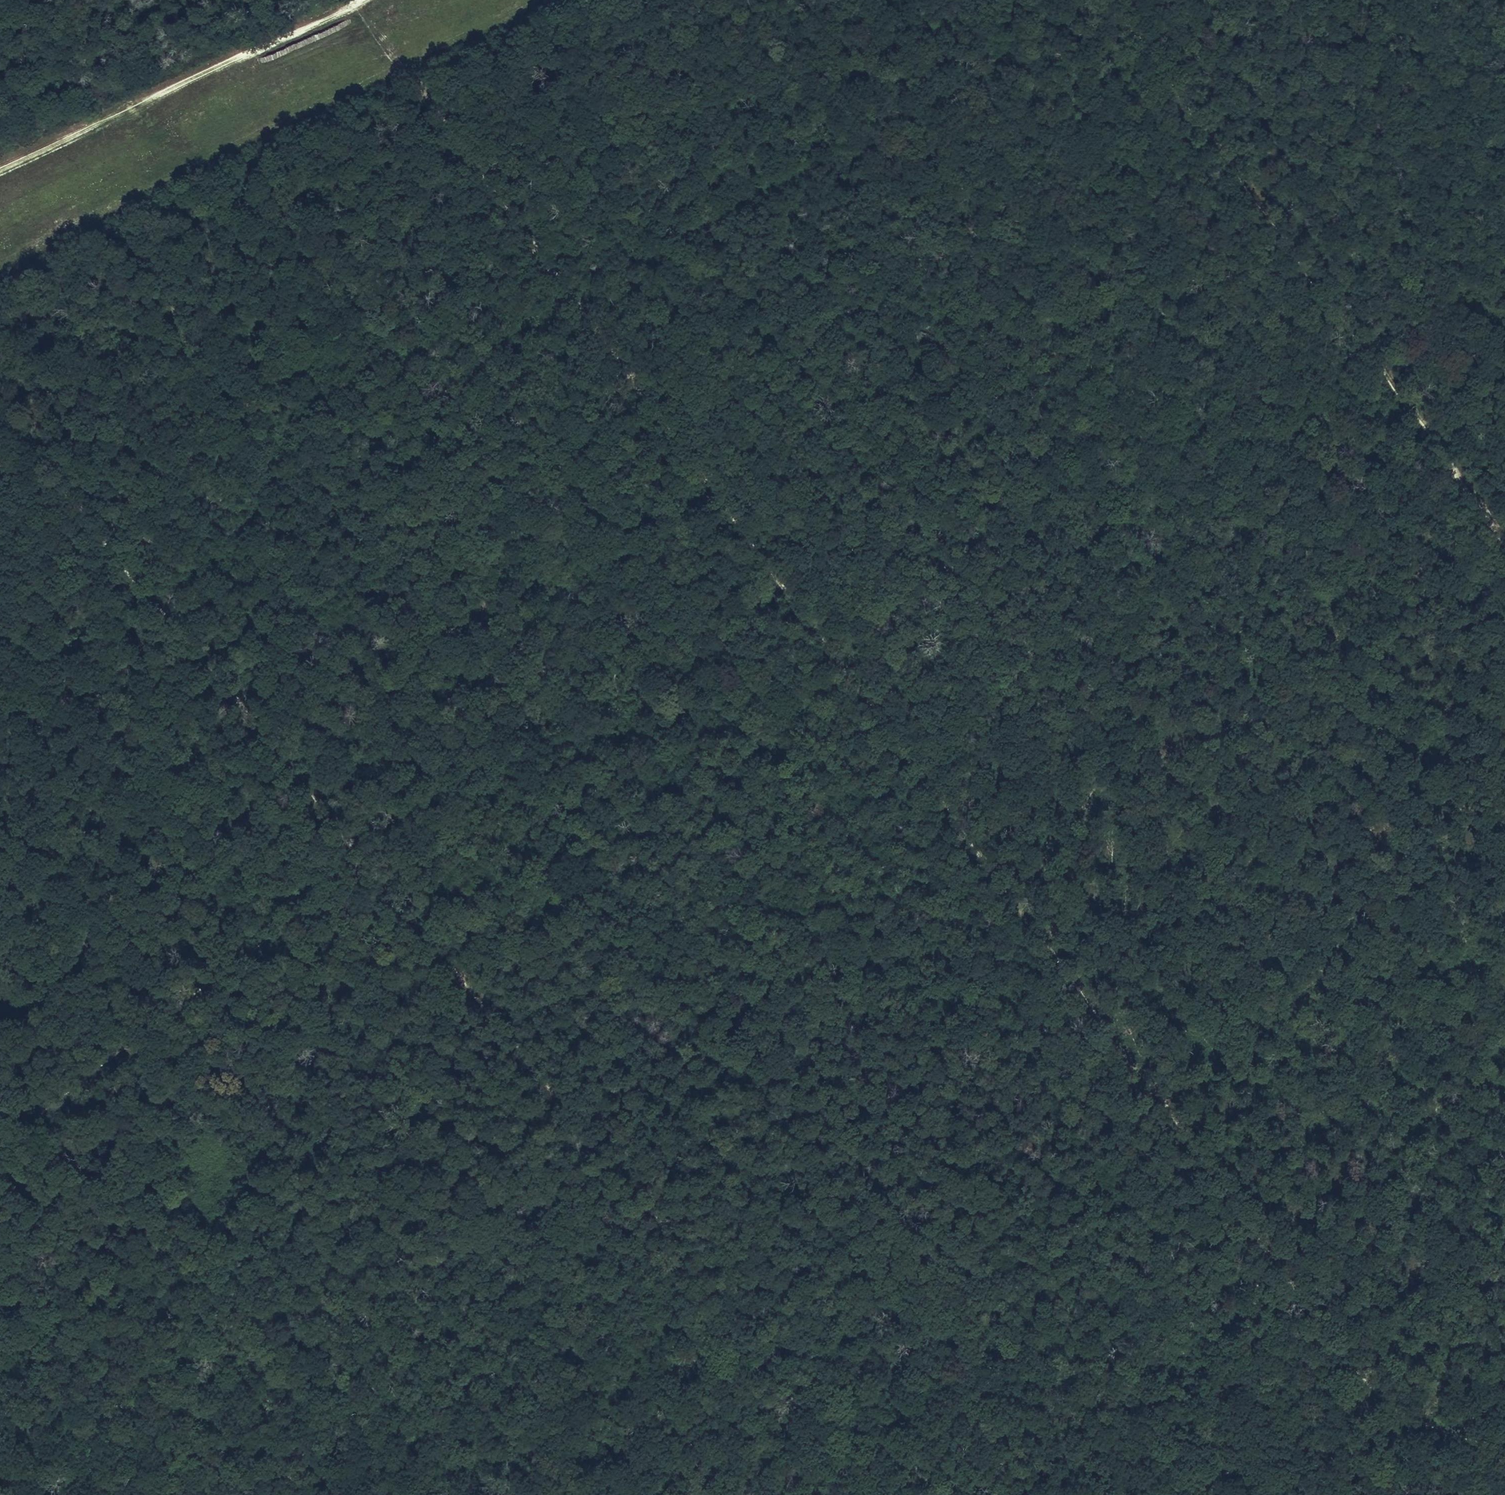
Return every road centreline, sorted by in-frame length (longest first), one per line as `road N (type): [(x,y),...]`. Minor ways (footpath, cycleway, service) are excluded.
road 1 (track): [(0,281),(583,0)]
road 2 (track): [(359,0),(0,168)]

